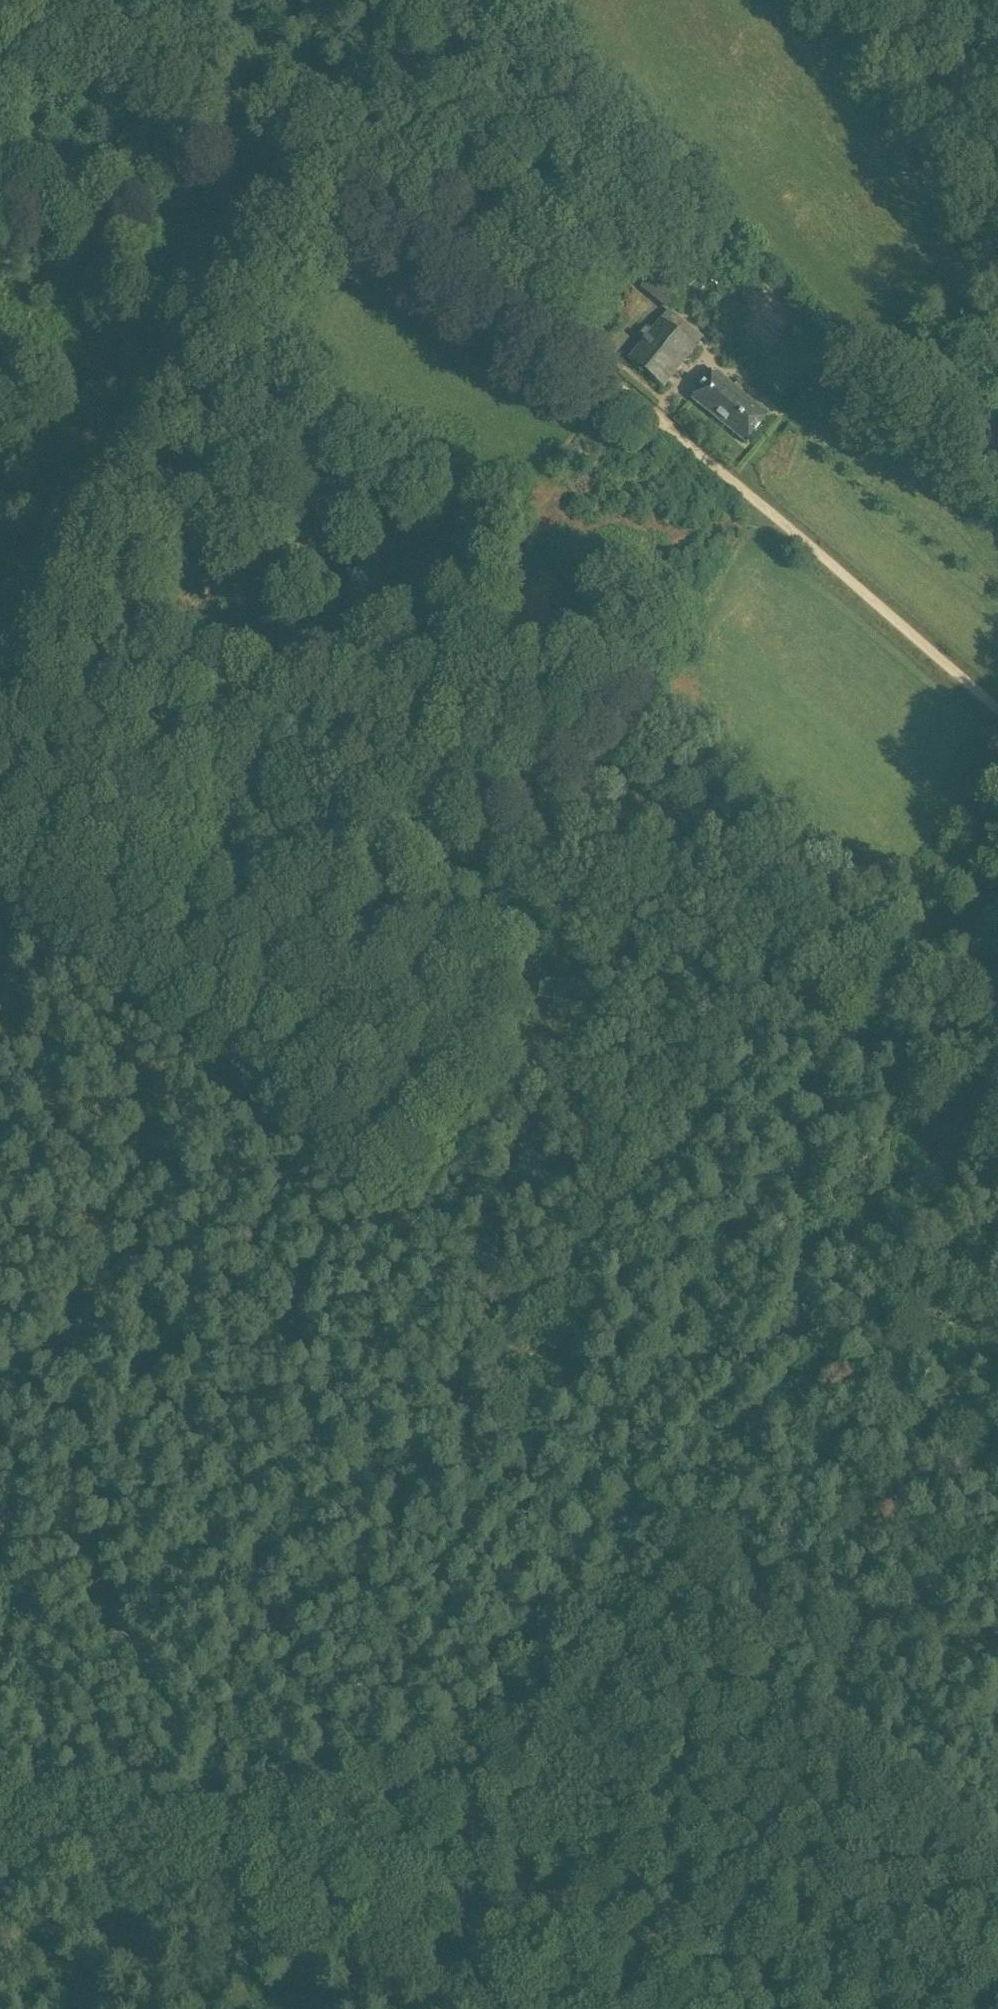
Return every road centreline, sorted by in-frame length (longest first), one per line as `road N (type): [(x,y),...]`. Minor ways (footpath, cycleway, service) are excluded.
road 1 (track): [(175,1881),(161,1867),(171,1852),(229,1810),(331,1784),(530,1695),(603,1629),(893,1245),(957,1153),(997,1074)]
road 2 (track): [(469,258),(997,710)]
road 3 (unclassified): [(78,2008),(101,1948),(139,1902),(175,1881),(230,1876),(300,1885),(399,1916),(648,2008)]
road 4 (track): [(0,40),(95,67),(303,168)]
road 5 (track): [(303,168),(469,258)]

